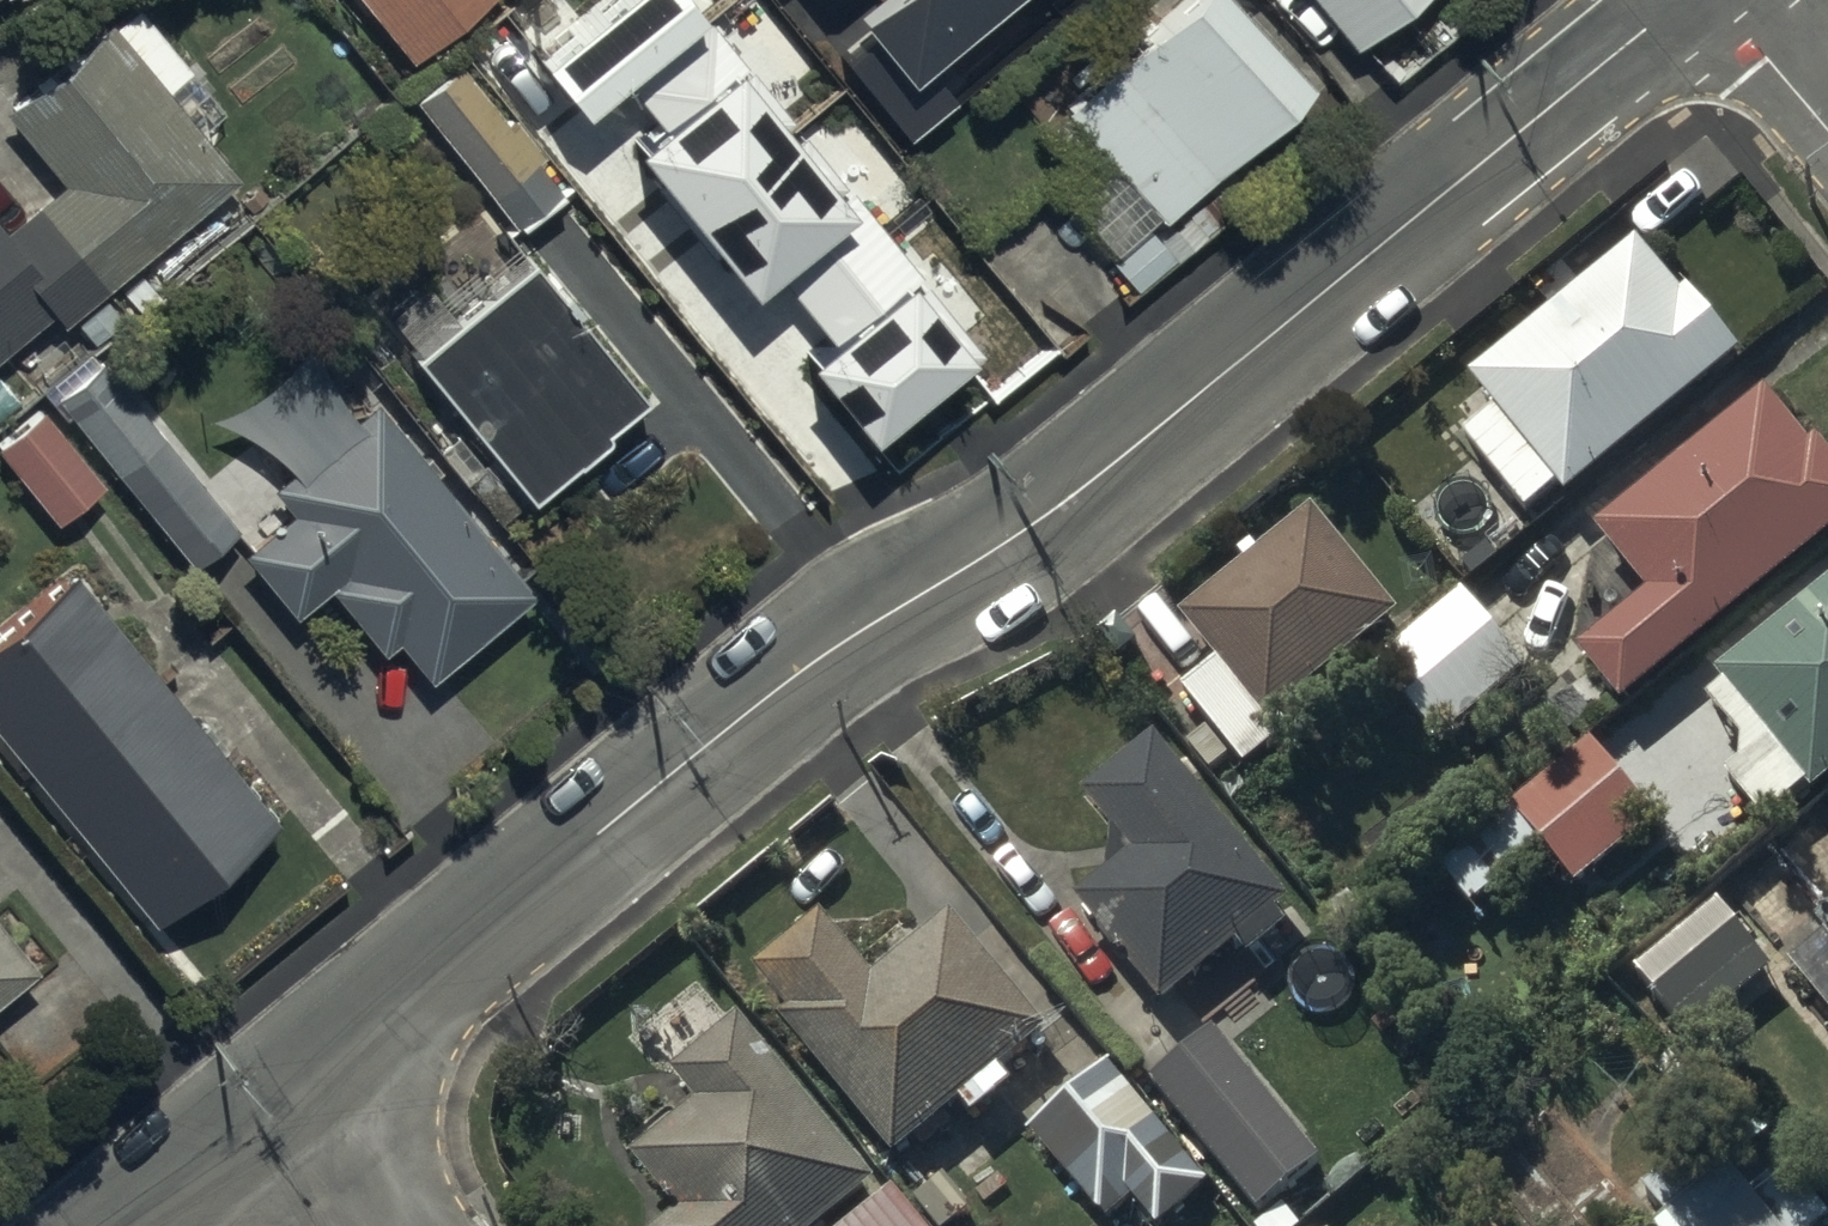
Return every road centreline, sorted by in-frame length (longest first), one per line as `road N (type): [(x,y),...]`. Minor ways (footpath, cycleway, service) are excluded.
road 1 (tertiary): [(1683,0),(1118,462),(718,737),(285,1092)]
road 2 (tertiary): [(285,1092),(122,1225)]
road 3 (residential): [(396,1225),(285,1092)]
road 4 (residential): [(1763,0),(1771,59),(1827,131)]

